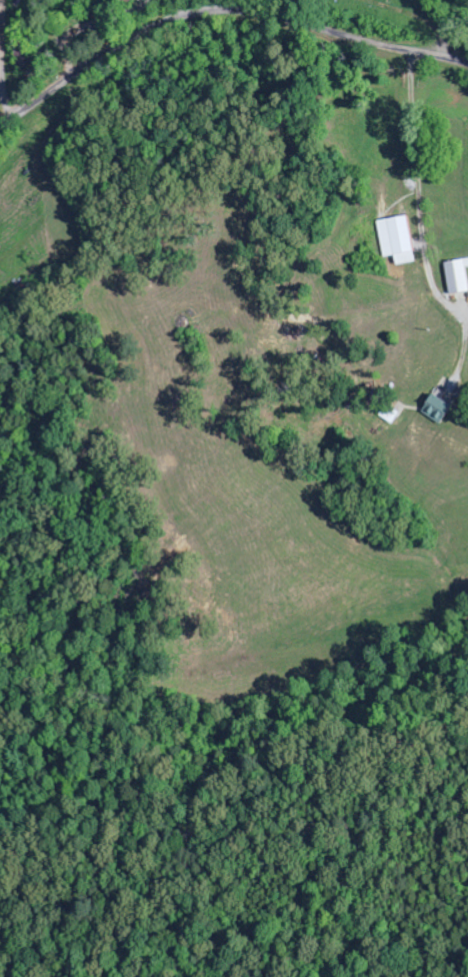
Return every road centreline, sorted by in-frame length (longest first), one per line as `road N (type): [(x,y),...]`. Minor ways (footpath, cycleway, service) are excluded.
road 1 (residential): [(0,126),(166,17),(226,12),(446,59)]

